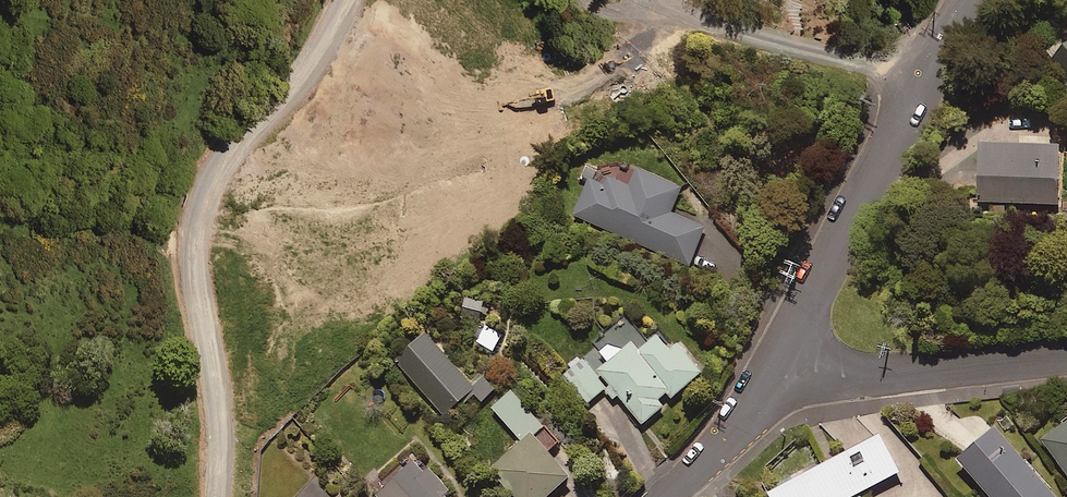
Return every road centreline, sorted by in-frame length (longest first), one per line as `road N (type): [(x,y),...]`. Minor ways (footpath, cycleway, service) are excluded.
road 1 (unclassified): [(216,496),(217,383),(194,231),(205,188),(296,88),(347,0)]
road 2 (unclassified): [(768,386),(925,75)]
road 3 (unclassified): [(1066,353),(768,386)]
road 4 (residential): [(925,75),(699,18),(665,0)]
road 5 (unclassified): [(666,496),(716,453),(768,386)]

